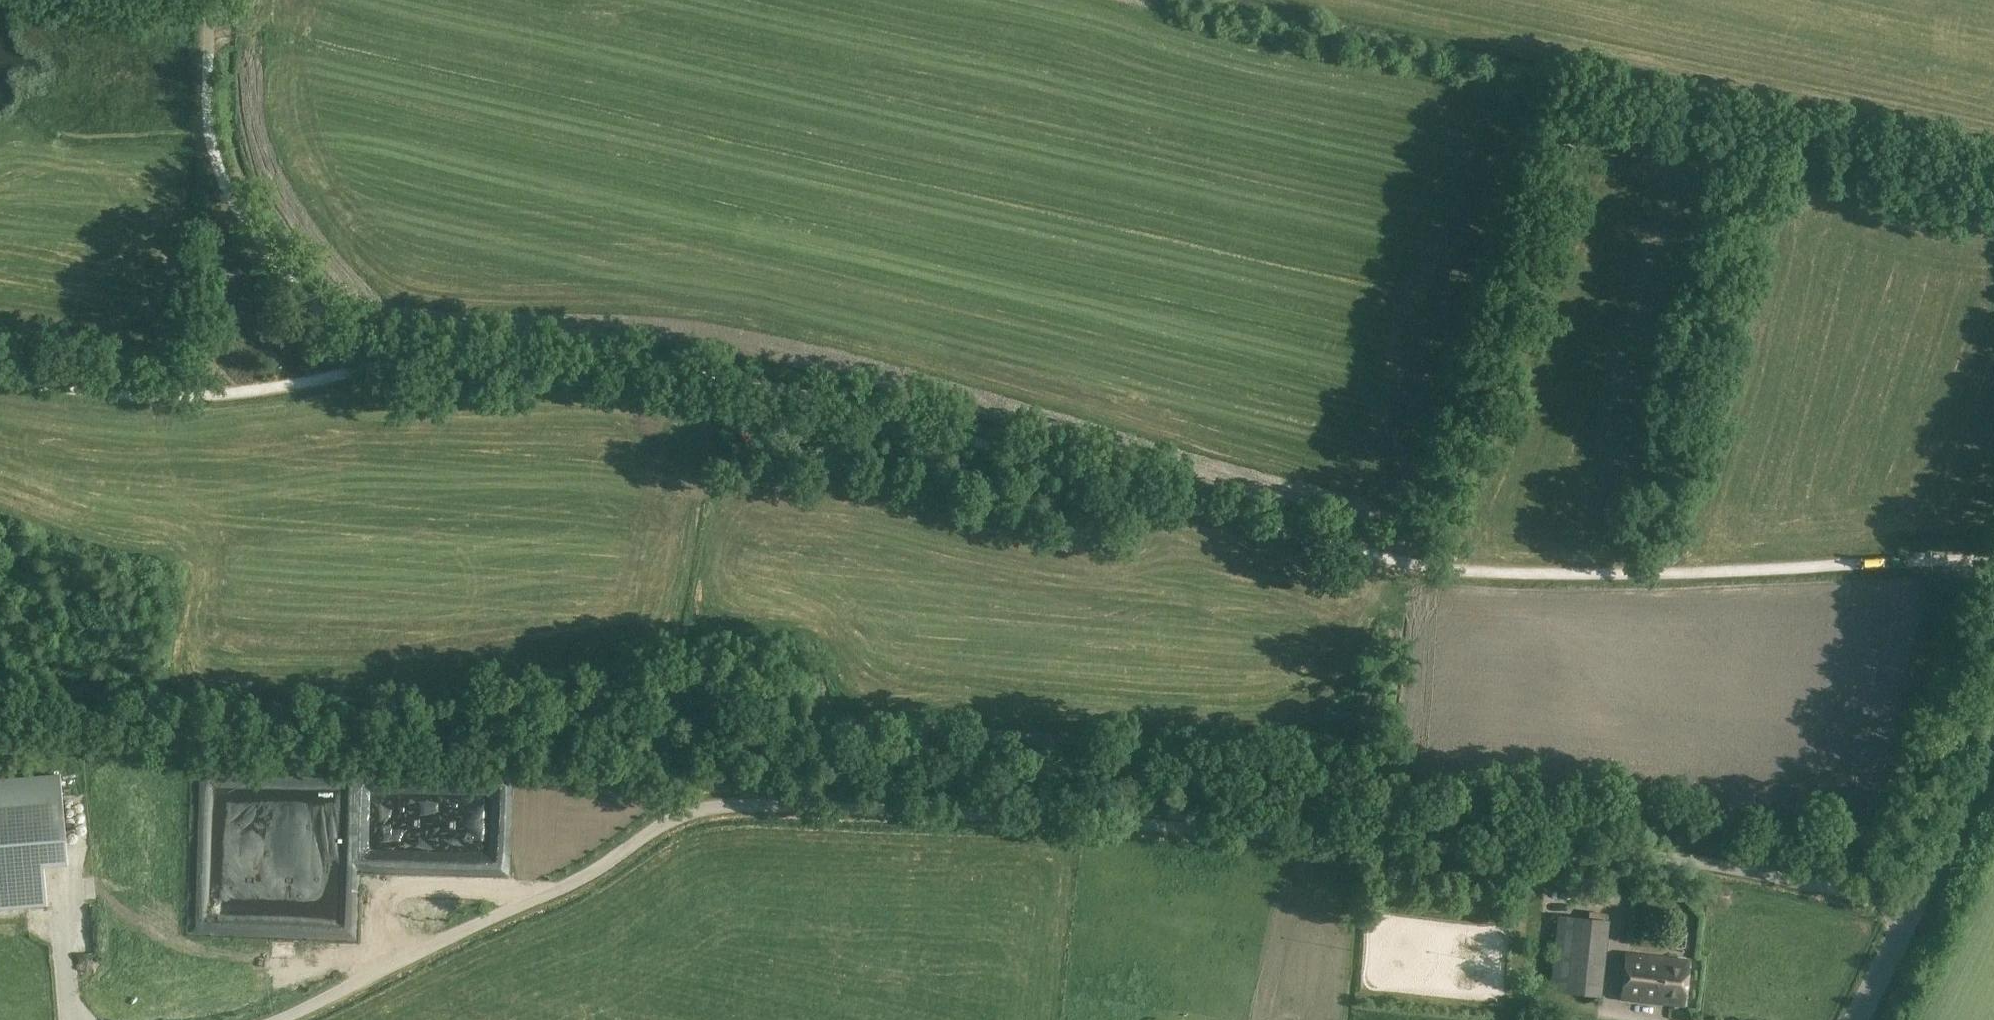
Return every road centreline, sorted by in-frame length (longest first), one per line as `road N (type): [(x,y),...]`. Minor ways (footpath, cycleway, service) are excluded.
road 1 (unclassified): [(276,1019),(584,878),(671,822),(719,807),(1668,858),(1914,910)]
road 2 (unclassified): [(1914,910),(1993,732)]
road 3 (unclassified): [(1857,1019),(1914,910)]

